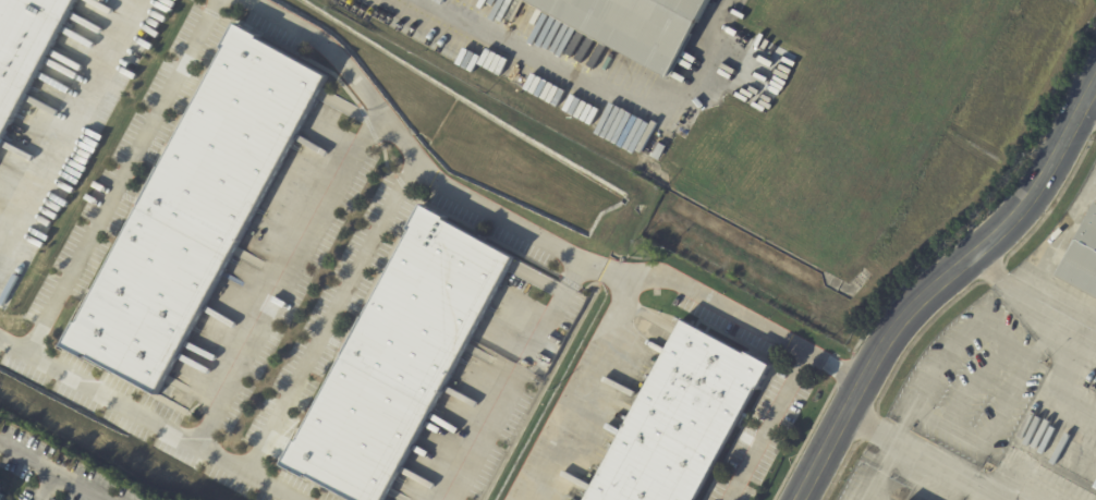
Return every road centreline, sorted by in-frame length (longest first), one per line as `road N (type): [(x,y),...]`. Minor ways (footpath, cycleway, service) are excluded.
road 1 (tertiary): [(1095,85),(1034,198),(890,332),(801,499)]

